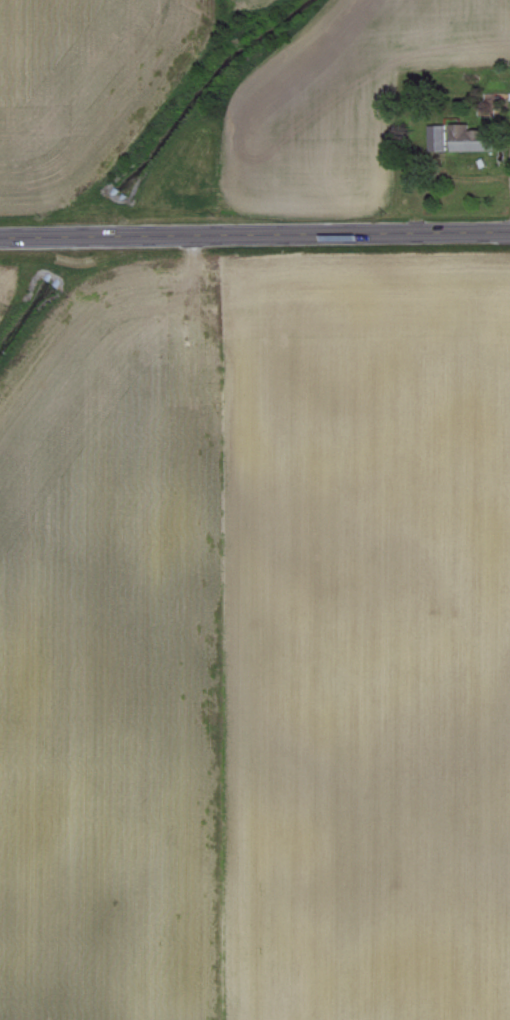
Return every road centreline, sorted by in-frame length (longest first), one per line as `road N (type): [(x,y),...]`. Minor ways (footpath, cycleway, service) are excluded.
road 1 (primary): [(0,237),(509,230)]

